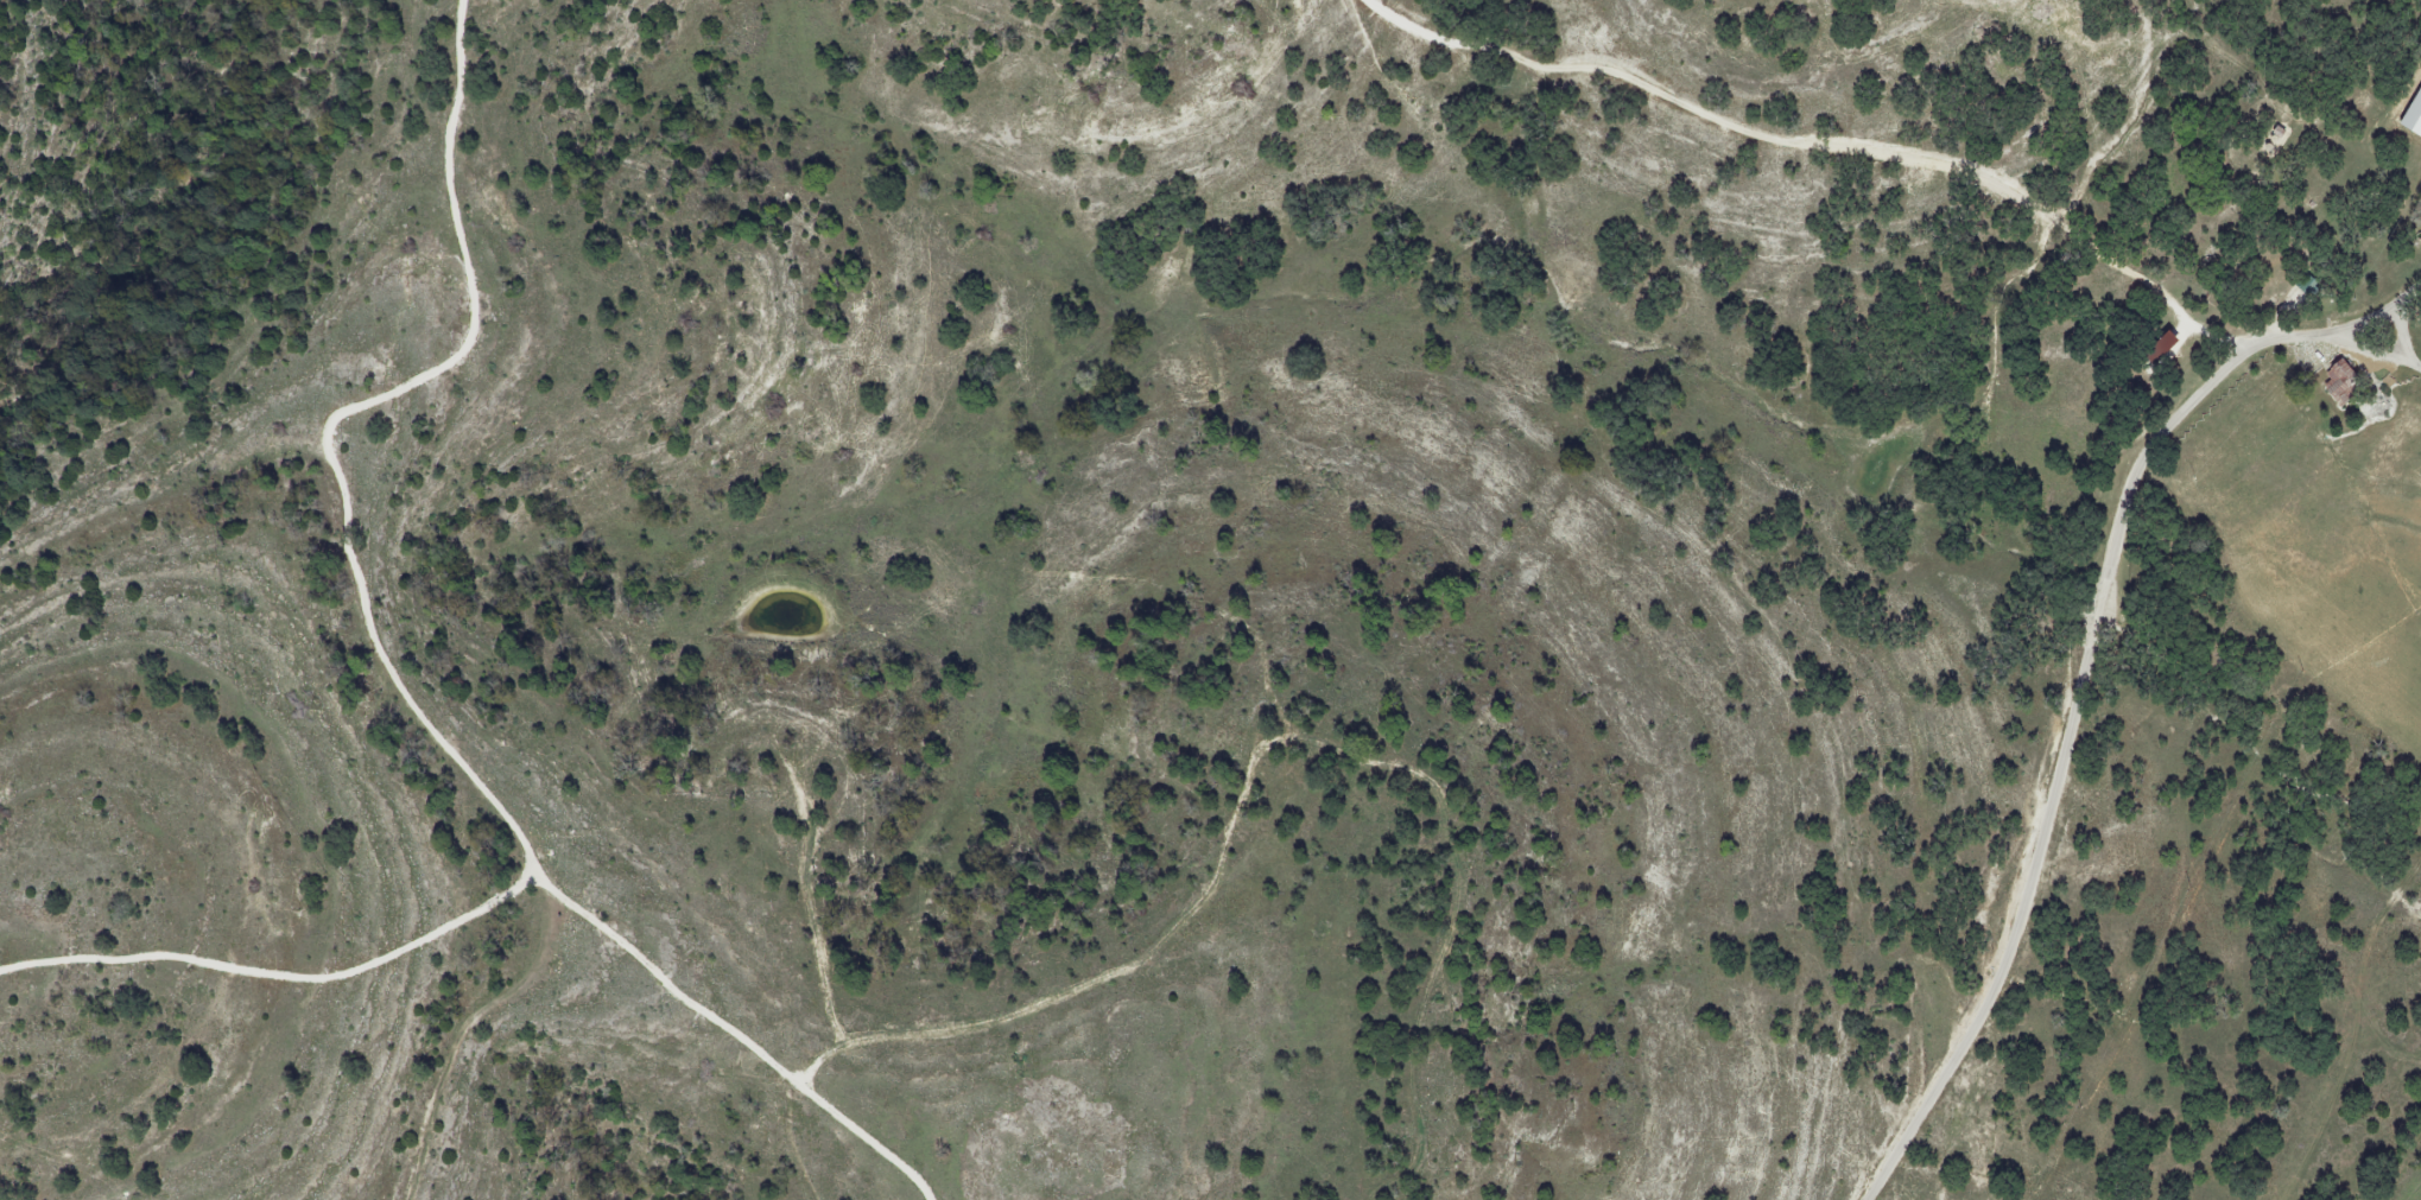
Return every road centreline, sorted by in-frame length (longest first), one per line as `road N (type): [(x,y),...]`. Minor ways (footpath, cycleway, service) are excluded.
road 1 (residential): [(1866,1199),(1999,978),(2143,452),(2246,348),(2320,342),(2394,313),(2420,288)]

